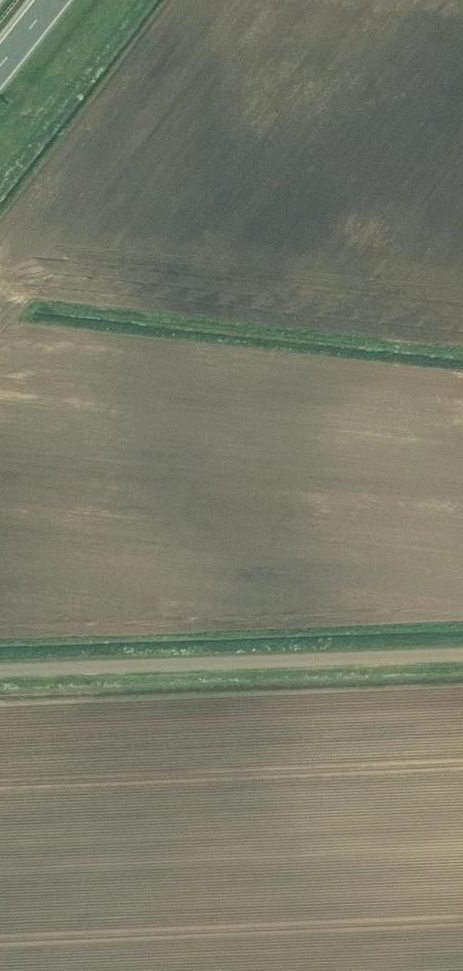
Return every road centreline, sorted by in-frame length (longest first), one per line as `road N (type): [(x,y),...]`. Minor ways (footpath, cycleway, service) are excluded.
road 1 (unclassified): [(0,670),(462,654)]

